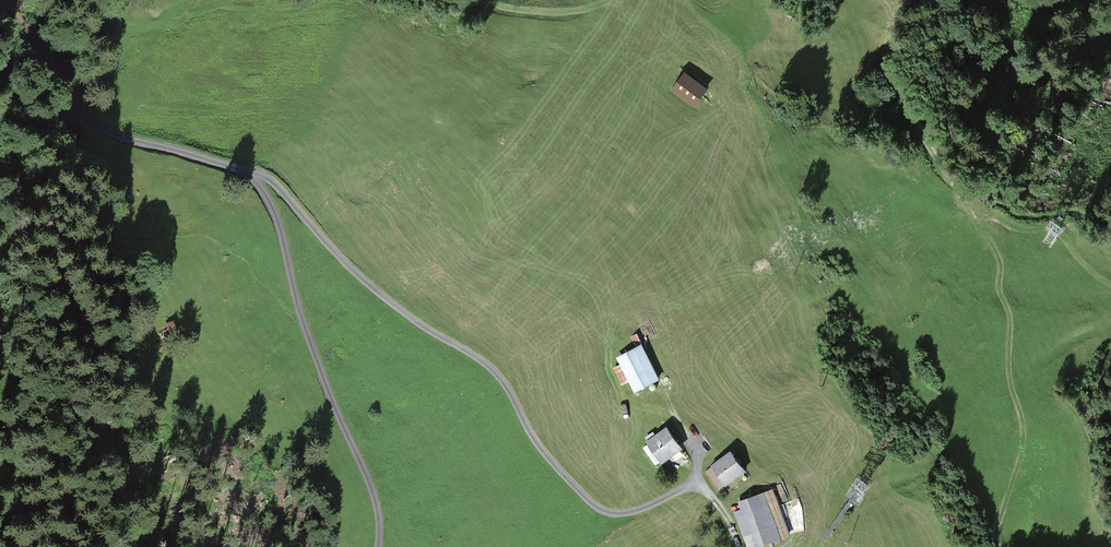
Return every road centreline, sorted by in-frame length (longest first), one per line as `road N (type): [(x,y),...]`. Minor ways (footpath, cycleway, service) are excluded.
road 1 (track): [(0,7),(99,127),(254,175),(277,217),(329,393),(370,482),(378,546)]
road 2 (track): [(254,175),(275,184),(401,310),(490,368),(537,444),(602,511),(635,511),(696,483),(690,439)]

